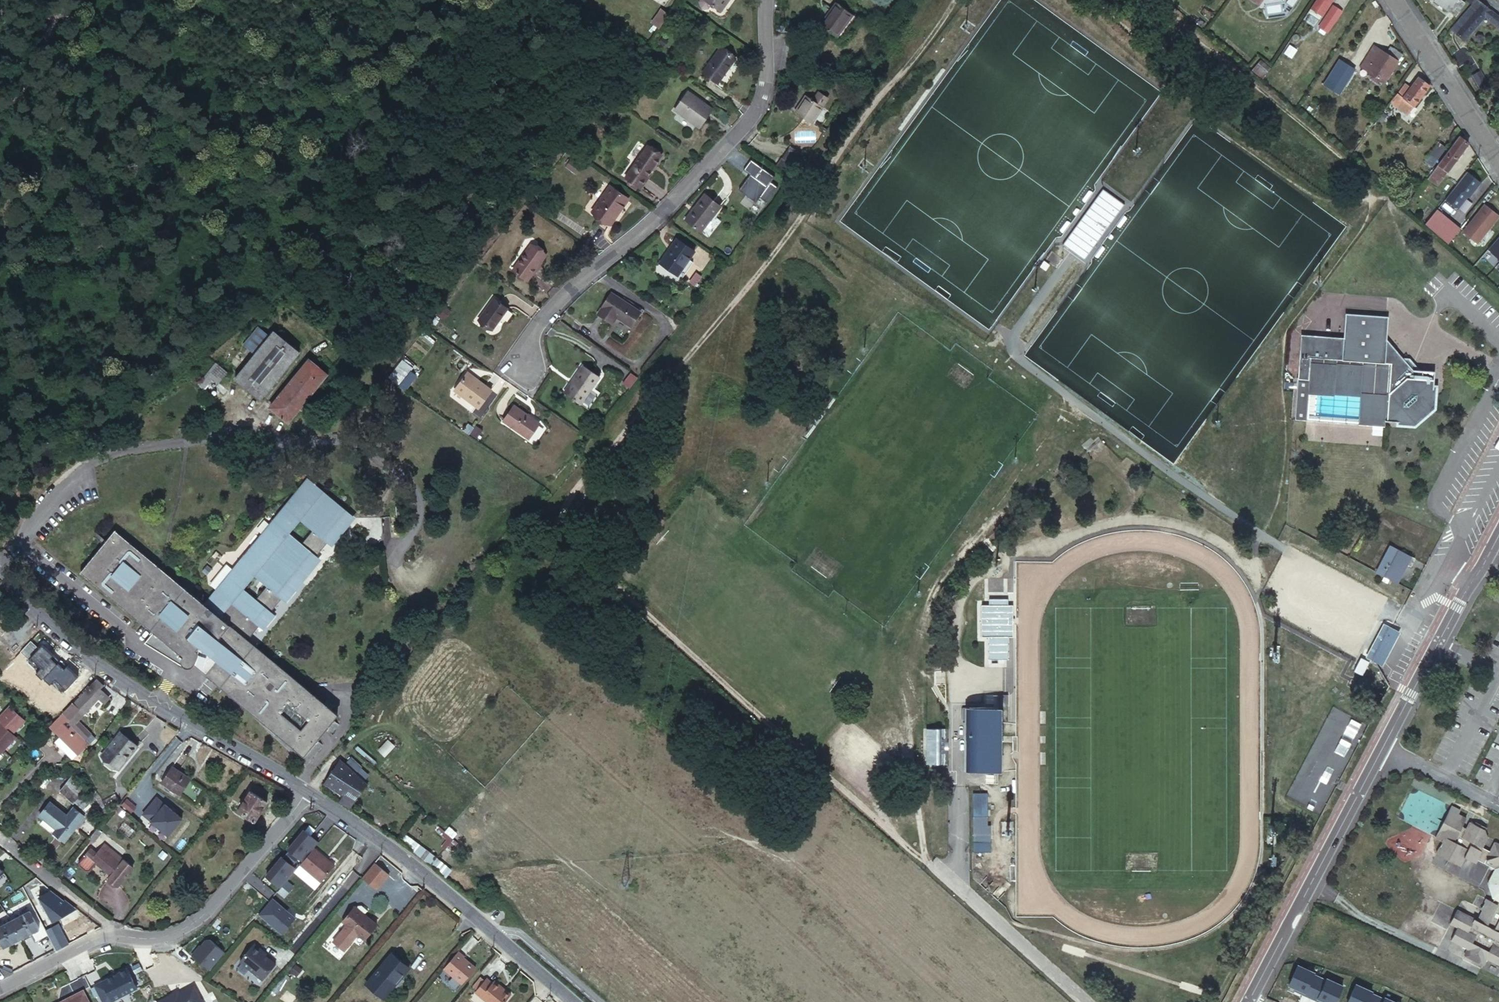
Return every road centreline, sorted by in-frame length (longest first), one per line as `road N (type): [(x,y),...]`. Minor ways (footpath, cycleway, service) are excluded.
road 1 (residential): [(1247,998),(1498,523)]
road 2 (residential): [(766,0),(763,91),(739,132),(541,315),(518,361)]
road 3 (residential): [(306,791),(129,688),(26,609),(0,577)]
road 4 (residential): [(574,1001),(401,853),(306,791)]
road 5 (residential): [(122,936),(159,938),(198,921),(306,791)]
road 6 (residential): [(1498,162),(1393,0)]
road 7 (residential): [(0,838),(122,936)]
road 8 (residential): [(0,985),(88,939),(122,936)]

